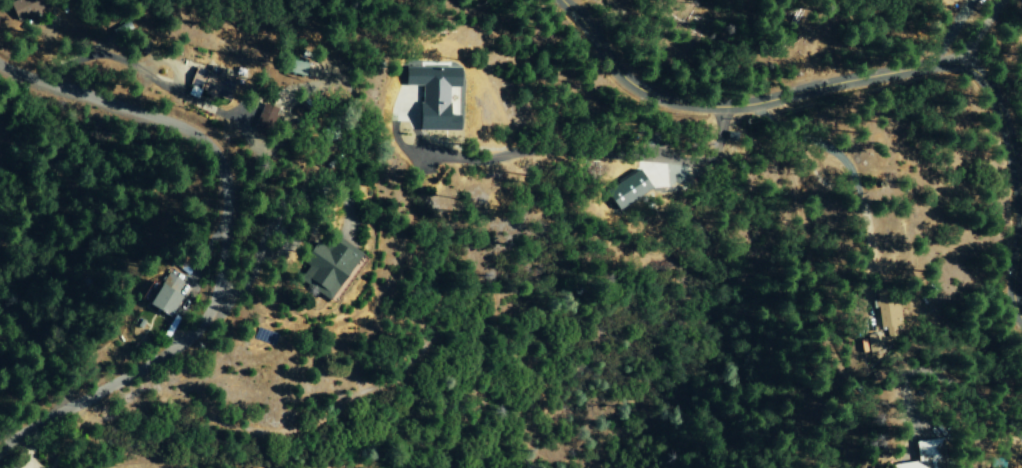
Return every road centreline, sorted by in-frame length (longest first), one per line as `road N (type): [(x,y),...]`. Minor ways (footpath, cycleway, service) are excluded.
road 1 (tertiary): [(557,0),(638,94),(689,110),(756,109),(963,62),(1003,126),(1021,197),(1015,310),(1021,321)]
road 2 (residential): [(0,450),(190,337),(221,270),(231,192),(222,161),(197,132),(0,68)]
road 3 (residential): [(884,467),(884,424),(812,91)]

